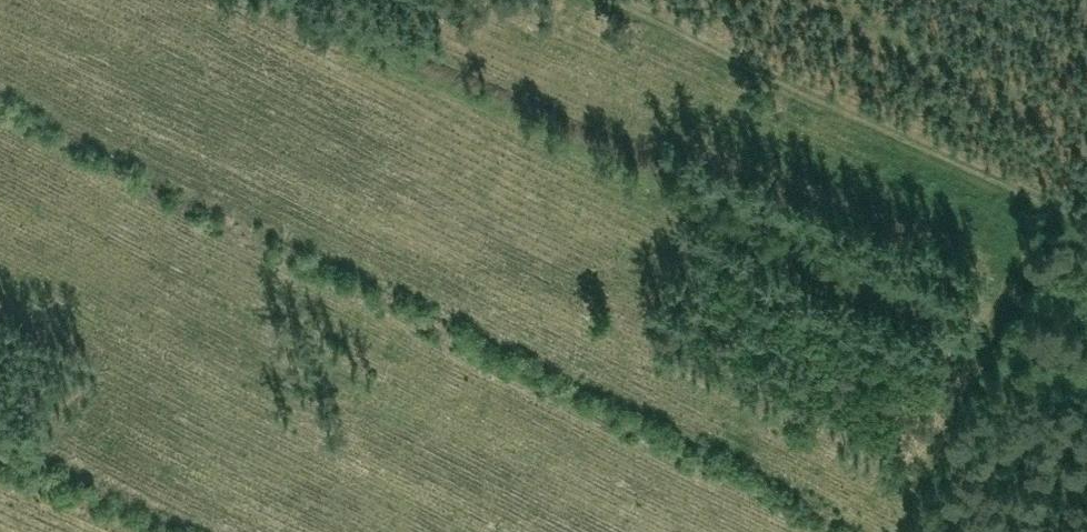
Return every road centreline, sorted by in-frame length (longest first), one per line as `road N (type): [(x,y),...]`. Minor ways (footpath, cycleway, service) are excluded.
road 1 (track): [(595,0),(1086,239)]

